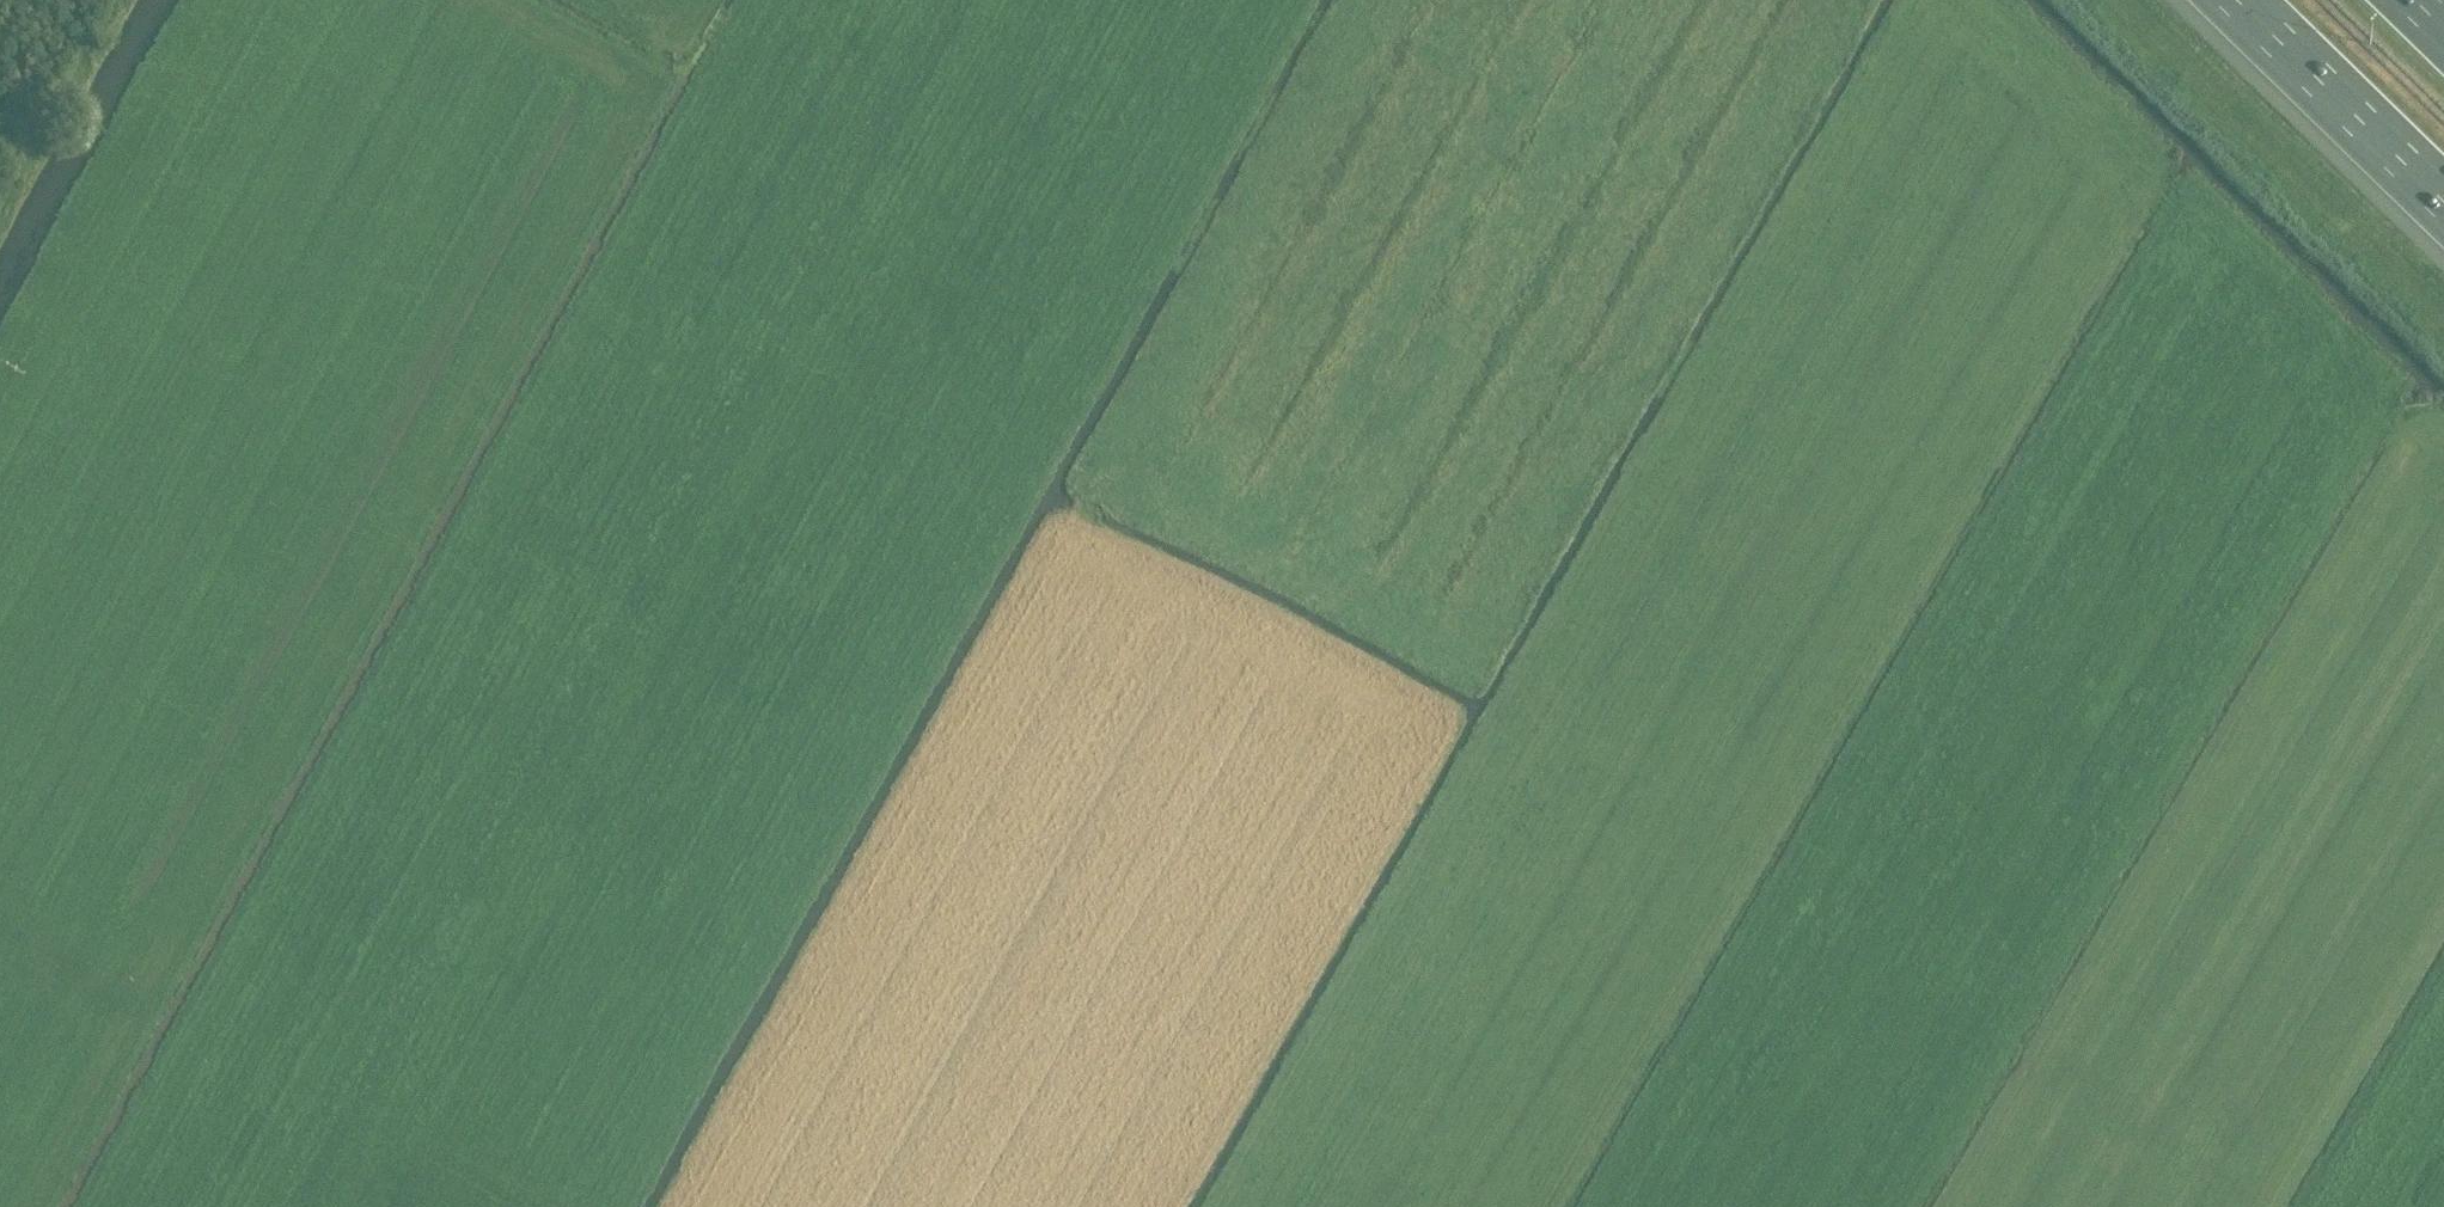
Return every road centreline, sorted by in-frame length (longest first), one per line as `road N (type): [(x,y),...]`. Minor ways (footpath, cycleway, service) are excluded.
road 1 (motorway): [(2241,0),(2443,199)]

